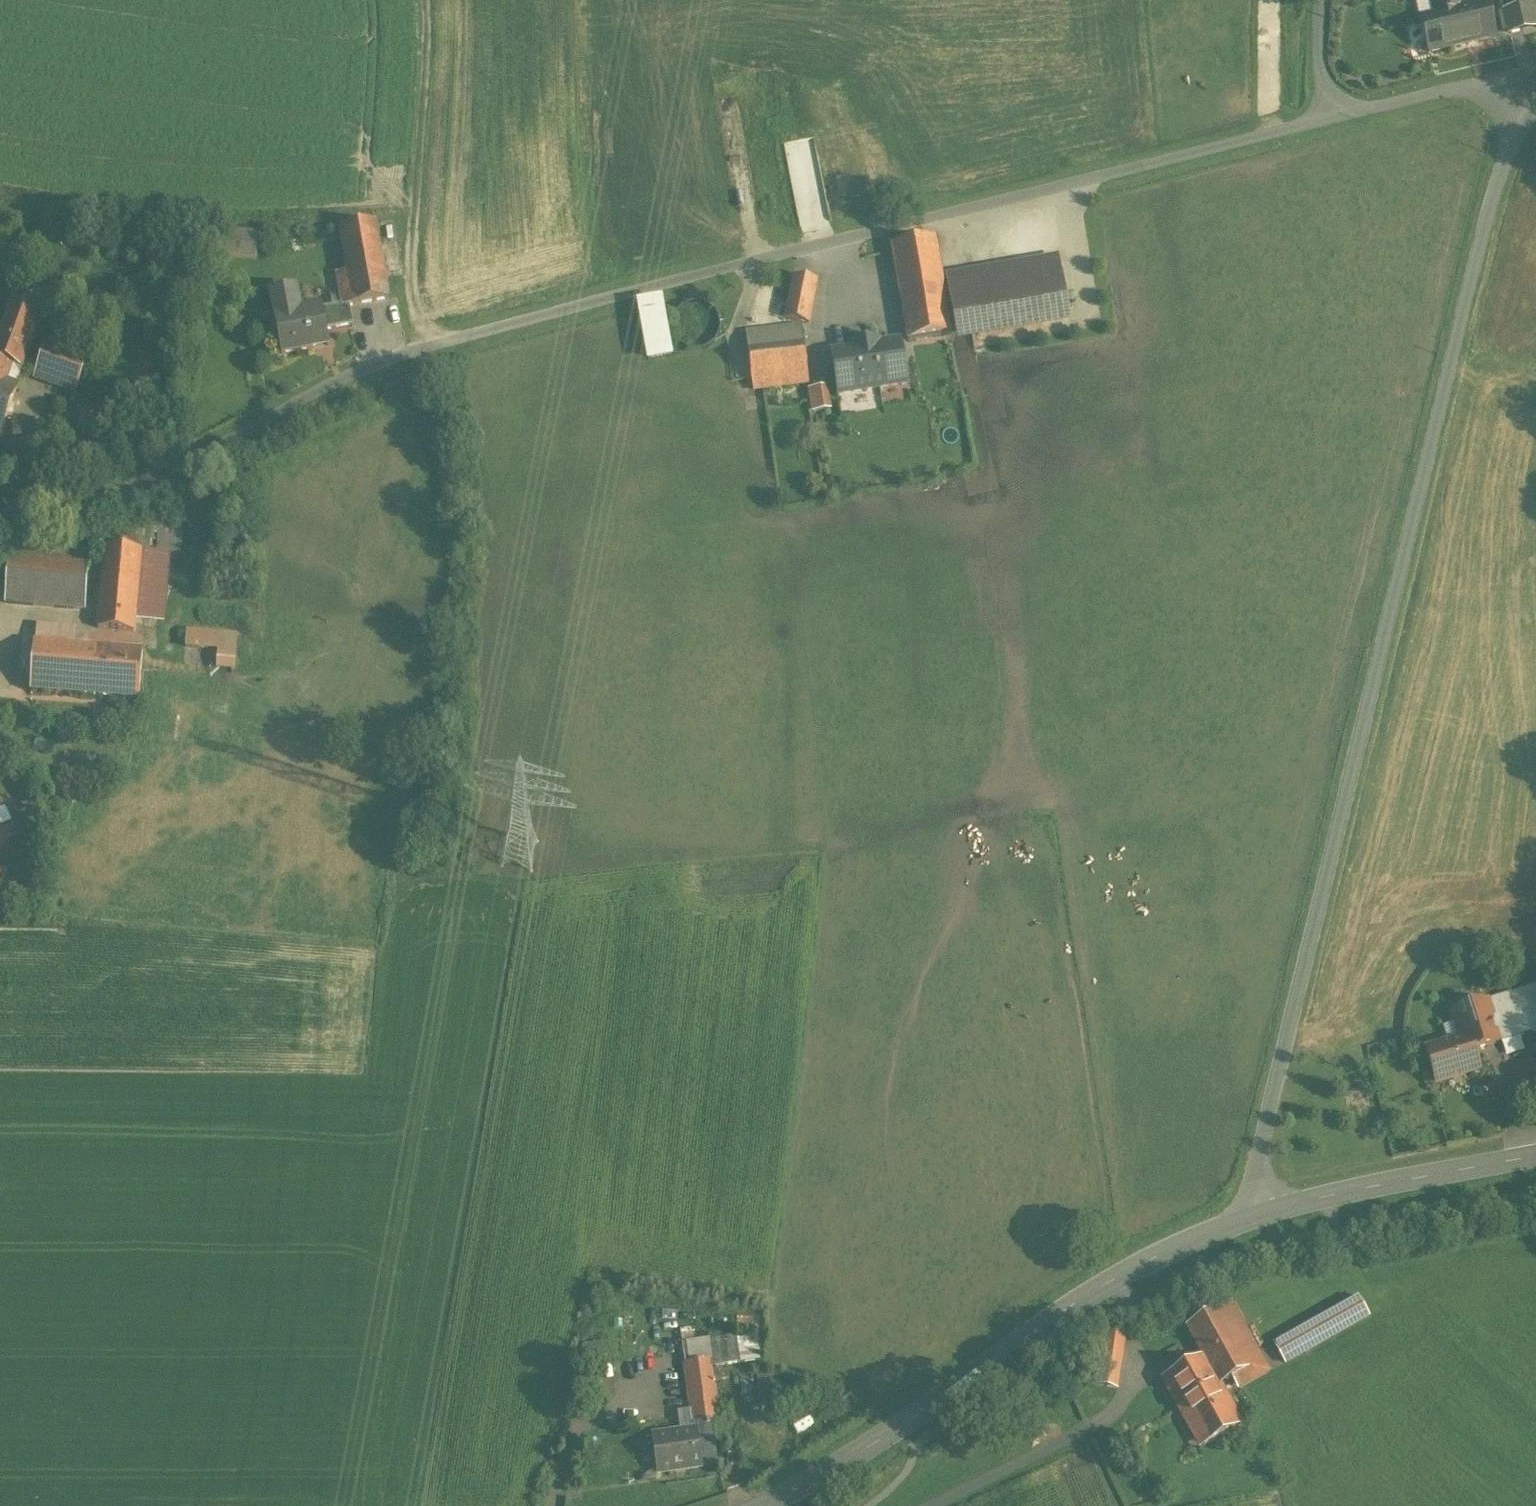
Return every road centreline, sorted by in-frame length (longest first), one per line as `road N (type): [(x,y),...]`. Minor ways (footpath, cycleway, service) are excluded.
road 1 (unclassified): [(1313,122),(1055,176),(510,320),(321,388),(90,498),(41,504),(0,496)]
road 2 (unclassified): [(1252,1216),(1275,1081),(1518,80)]
road 3 (tertiary): [(759,1505),(887,1435),(1109,1281),(1252,1216)]
road 4 (track): [(419,347),(425,0)]
road 5 (tertiary): [(1252,1216),(1535,1156)]
road 6 (unclassified): [(1518,80),(1451,87),(1313,122)]
road 7 (unclassified): [(1313,122),(1321,0)]

